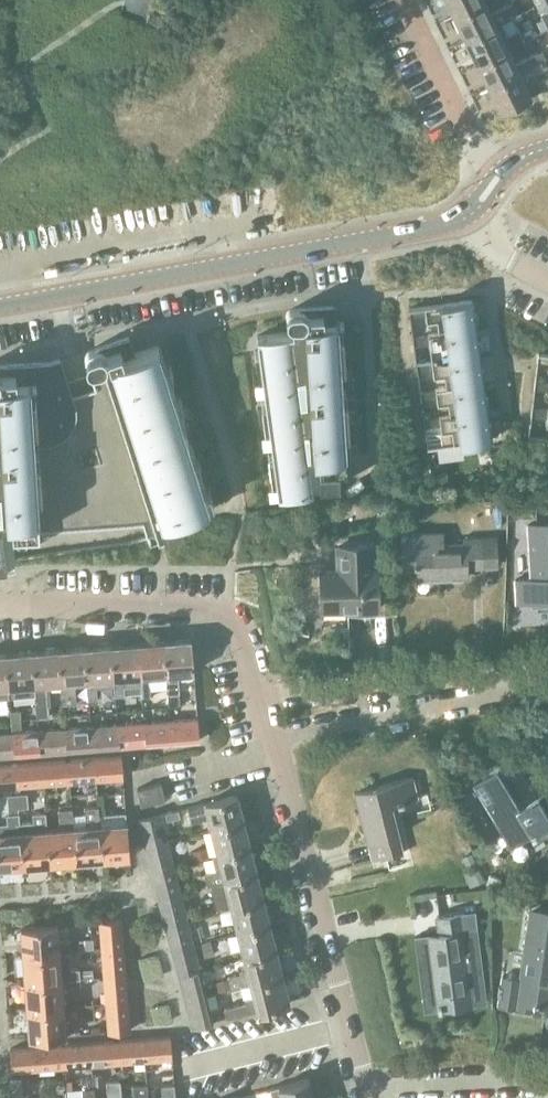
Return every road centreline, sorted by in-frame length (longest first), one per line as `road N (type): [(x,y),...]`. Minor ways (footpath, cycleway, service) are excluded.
road 1 (secondary): [(0,309),(467,219)]
road 2 (residential): [(257,693),(230,620),(187,611),(0,609)]
road 3 (residential): [(347,1034),(269,739)]
road 4 (residential): [(257,693),(547,683)]
road 5 (residential): [(547,684),(269,739)]
road 6 (residential): [(408,0),(502,181)]
road 7 (residential): [(547,1090),(363,1096)]
road 8 (residential): [(225,1066),(347,1034)]

